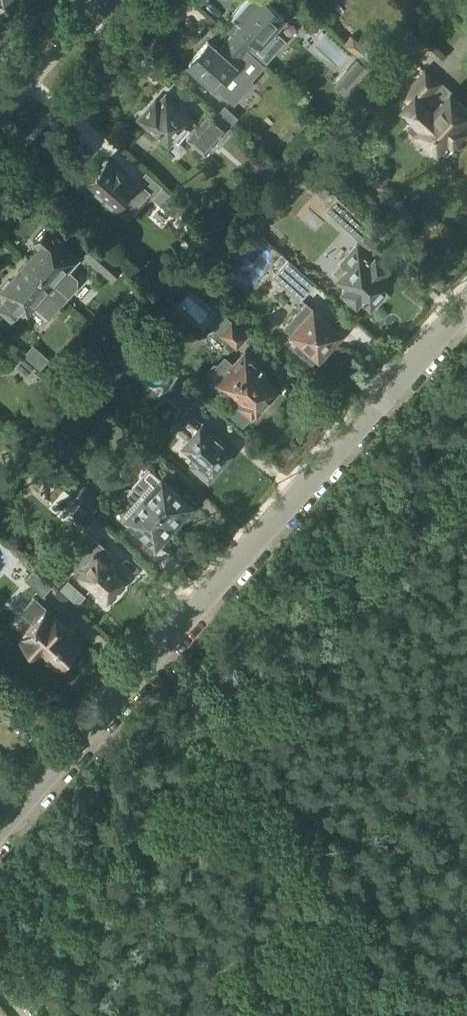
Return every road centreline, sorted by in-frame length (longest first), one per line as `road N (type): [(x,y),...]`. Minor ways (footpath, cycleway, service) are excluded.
road 1 (residential): [(0,836),(466,308)]
road 2 (track): [(131,688),(395,1015)]
road 3 (track): [(291,884),(168,1015)]
road 4 (residential): [(105,0),(0,119)]

